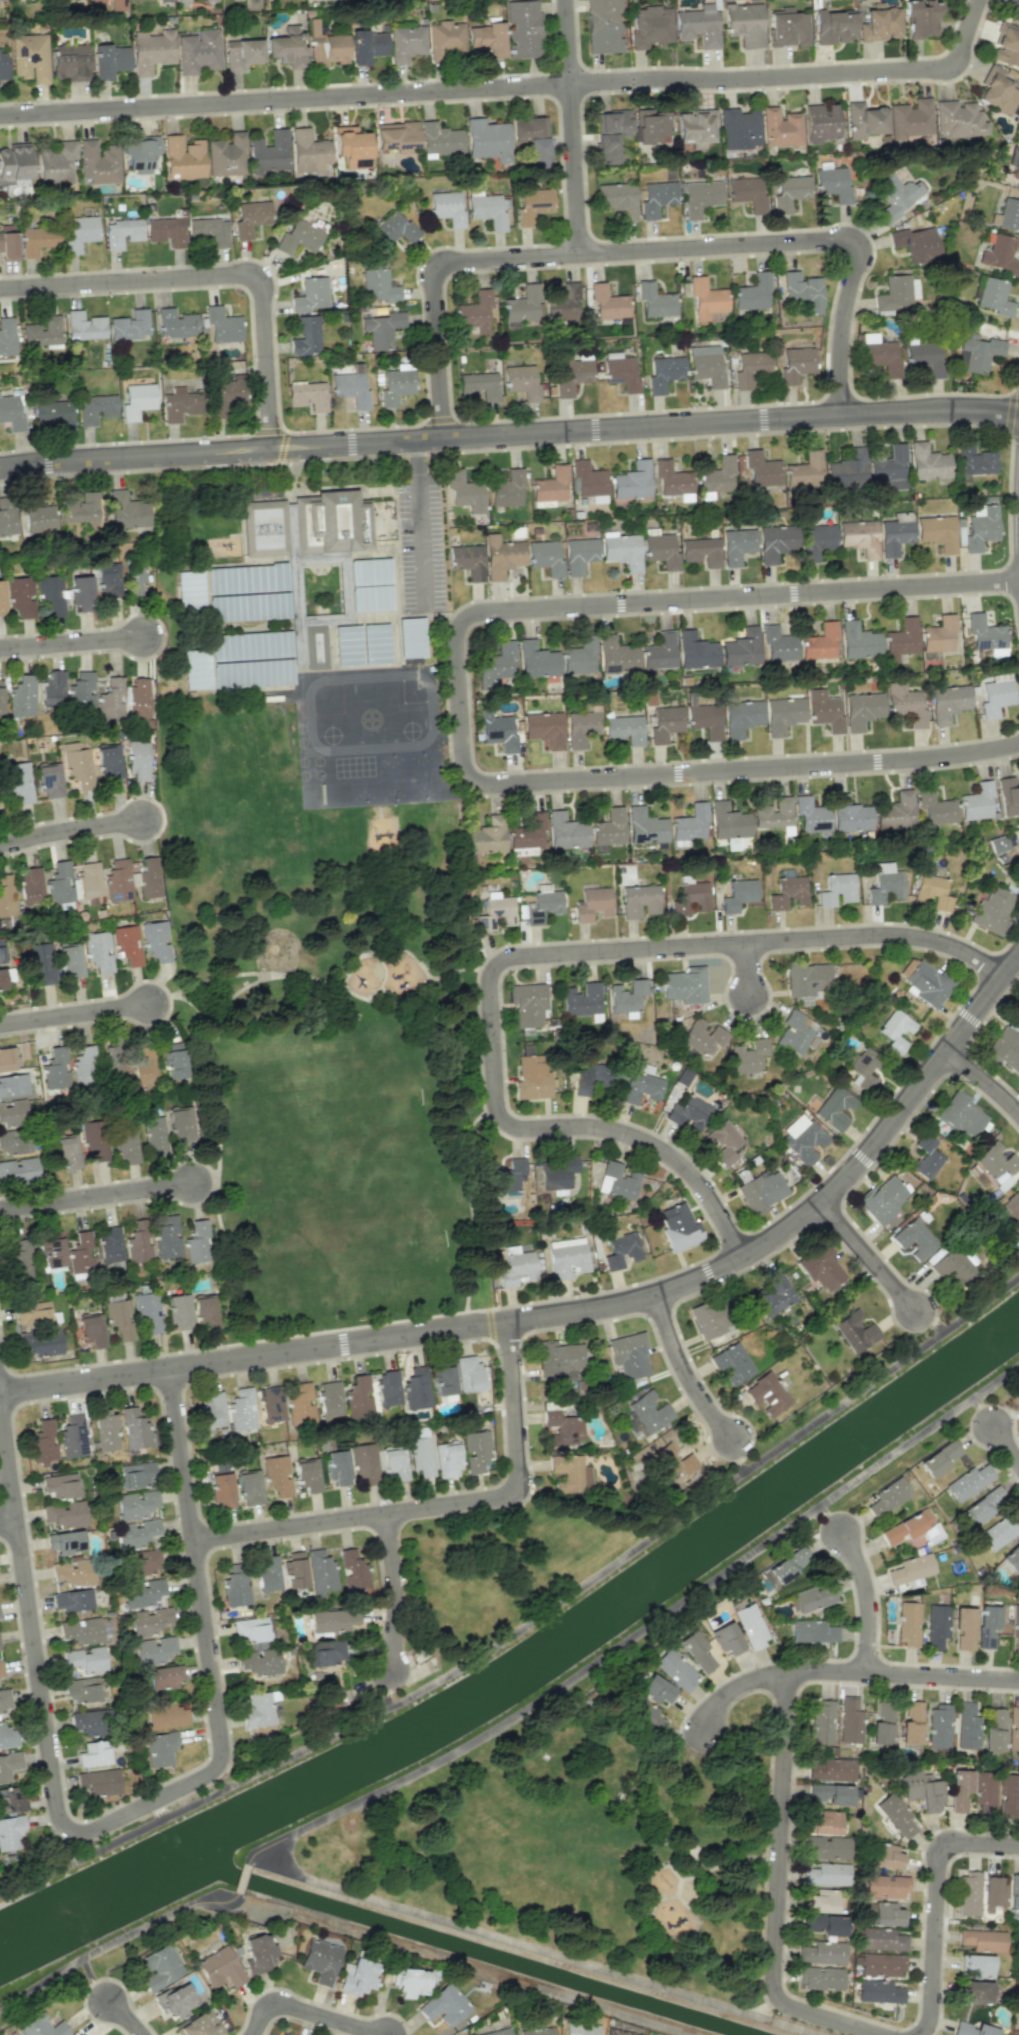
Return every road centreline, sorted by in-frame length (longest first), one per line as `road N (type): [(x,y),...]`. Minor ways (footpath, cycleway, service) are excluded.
road 1 (residential): [(1018,961),(852,1173),(772,1241),(694,1282),(602,1310),(0,1391)]
road 2 (residential): [(1008,974),(967,952),(898,935),(502,963),(493,978),(498,1106),(506,1123),(521,1131),(593,1128),(654,1147),(697,1182),(744,1258)]
road 3 (residential): [(841,416),(839,324),(856,261),(838,238),(440,267),(432,299),(444,438)]
road 4 (residential): [(1018,413),(929,410),(269,449)]
road 5 (residential): [(572,85),(0,118)]
road 6 (residential): [(0,1435),(61,1824),(91,1830),(218,1761)]
road 7 (residential): [(1018,580),(480,614)]
road 8 (residential): [(492,786),(926,759),(1018,745)]
road 9 (residential): [(191,1540),(499,1498),(518,1468),(510,1323)]
road 10 (residential): [(980,0),(956,68),(572,85)]
road 11 (residential): [(885,2034),(784,2004),(771,1990),(787,1672)]
road 12 (residential): [(269,449),(260,284),(242,275),(0,289)]
road 13 (residential): [(167,1367),(218,1761)]
road 14 (residential): [(1018,1680),(768,1673),(723,1697),(705,1733)]
road 15 (residential): [(269,449),(0,469)]
road 16 (residential): [(1018,1845),(963,1842),(942,1851),(930,2014),(917,2034)]
road 17 (residential): [(567,0),(581,253)]
road 18 (residential): [(480,614),(465,622),(457,641),(465,764),(474,780),(492,786)]
road 19 (residential): [(0,1211),(195,1184)]
road 20 (residential): [(658,1296),(685,1372),(734,1440)]
road 21 (residential): [(387,1514),(399,1617),(391,1669)]
road 22 (residential): [(865,1674),(866,1600),(835,1527)]
road 23 (residential): [(0,1025),(152,1006)]
road 24 (residential): [(250,2034),(265,2013),(283,2005),(384,2034)]
road 25 (residential): [(0,845),(148,820)]
road 26 (residential): [(0,648),(145,636)]
road 27 (residential): [(822,1202),(917,1312)]

